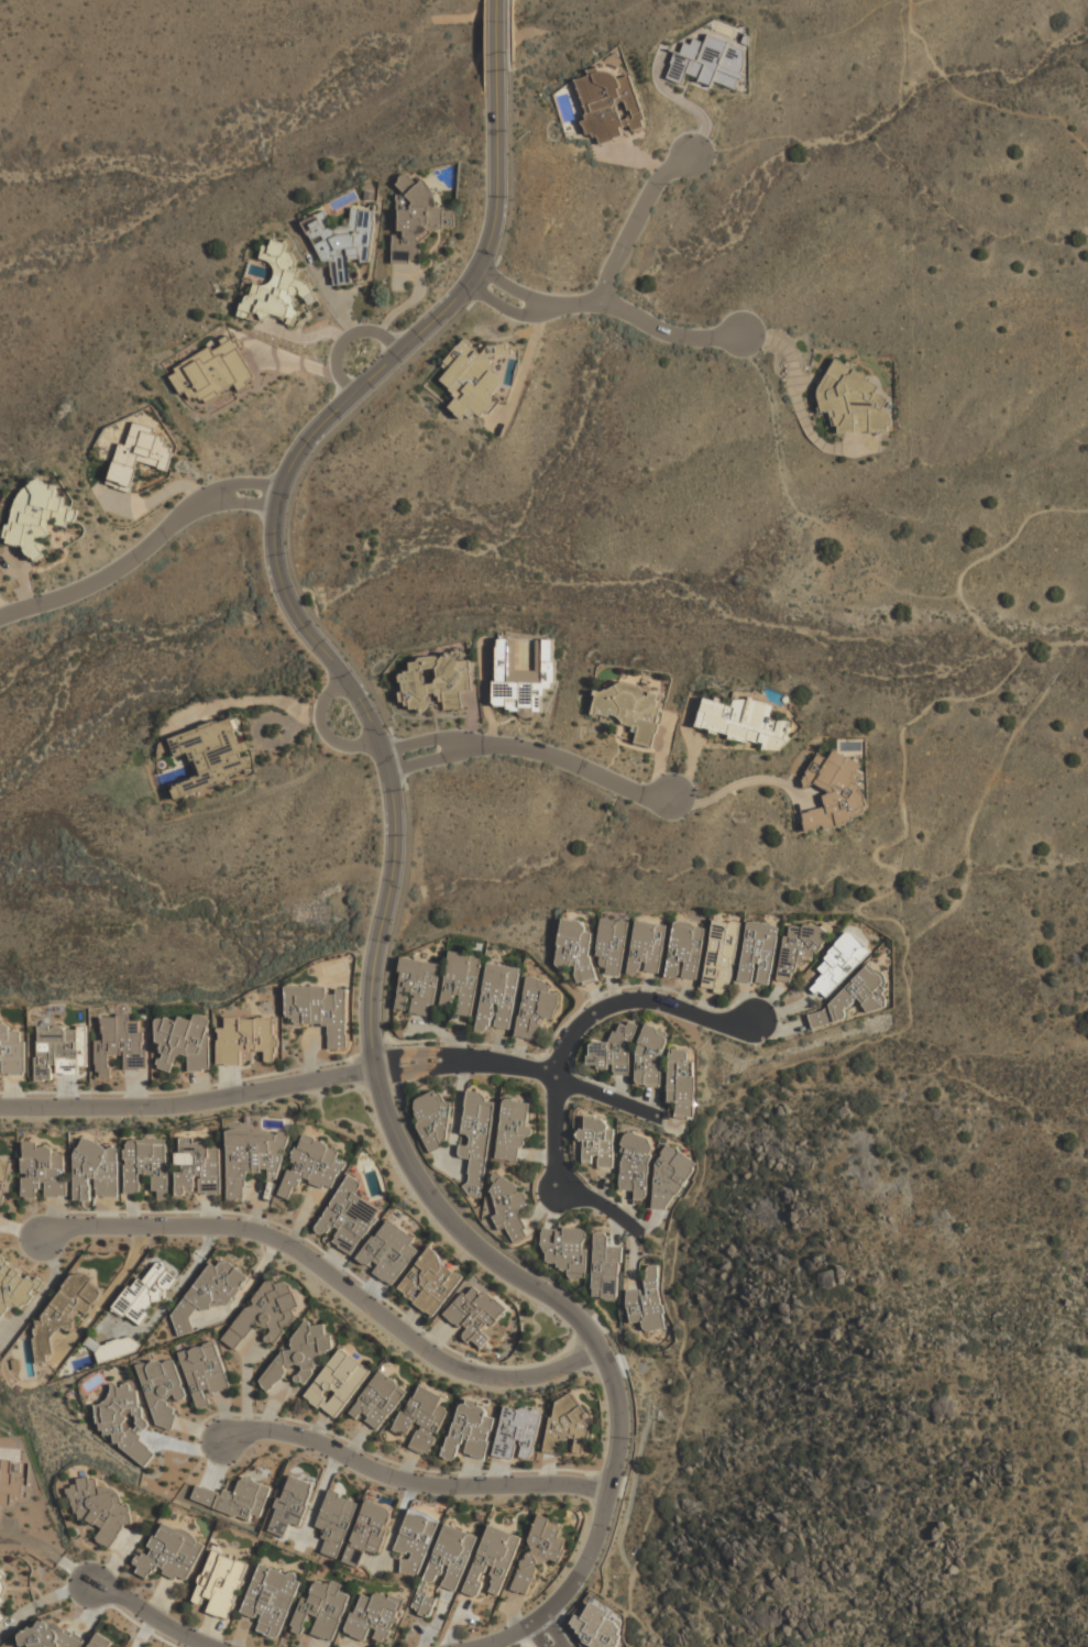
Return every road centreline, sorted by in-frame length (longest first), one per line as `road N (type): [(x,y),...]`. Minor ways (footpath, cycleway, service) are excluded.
road 1 (tertiary): [(378,937),(393,867),(389,781),(367,716),(285,596),(274,509),(310,433),(450,305),(482,259),(496,206),(496,81)]
road 2 (tertiary): [(480,1646),(542,1615),(586,1559),(618,1443),(615,1391),(584,1327),(459,1231),(410,1168),(374,1068),(370,995),(378,937)]
road 3 (residential): [(40,1237),(78,1226),(251,1230),(303,1255),(428,1354),(485,1376),(537,1375),(598,1349)]
road 4 (residential): [(221,1440),(253,1429),(284,1432),(421,1484),(567,1484),(607,1492)]
road 5 (residential): [(0,1107),(172,1106),(374,1068)]
road 6 (residential): [(0,616),(101,579),(188,510),(230,493)]
road 7 (residential): [(554,1077),(572,1031),(615,1002),(655,1001),(719,1023),(754,1019)]
road 8 (residential): [(451,746),(521,748),(644,794),(671,795)]
road 9 (residential): [(528,305),(603,303),(674,334),(743,333)]
road 10 (residential): [(661,1118),(539,1072),(453,1059)]
road 11 (residential): [(642,1234),(570,1188),(556,1170),(554,1077)]
road 12 (residential): [(692,154),(657,179),(606,277),(603,303)]
road 13 (tertiary): [(89,1583),(212,1646)]

